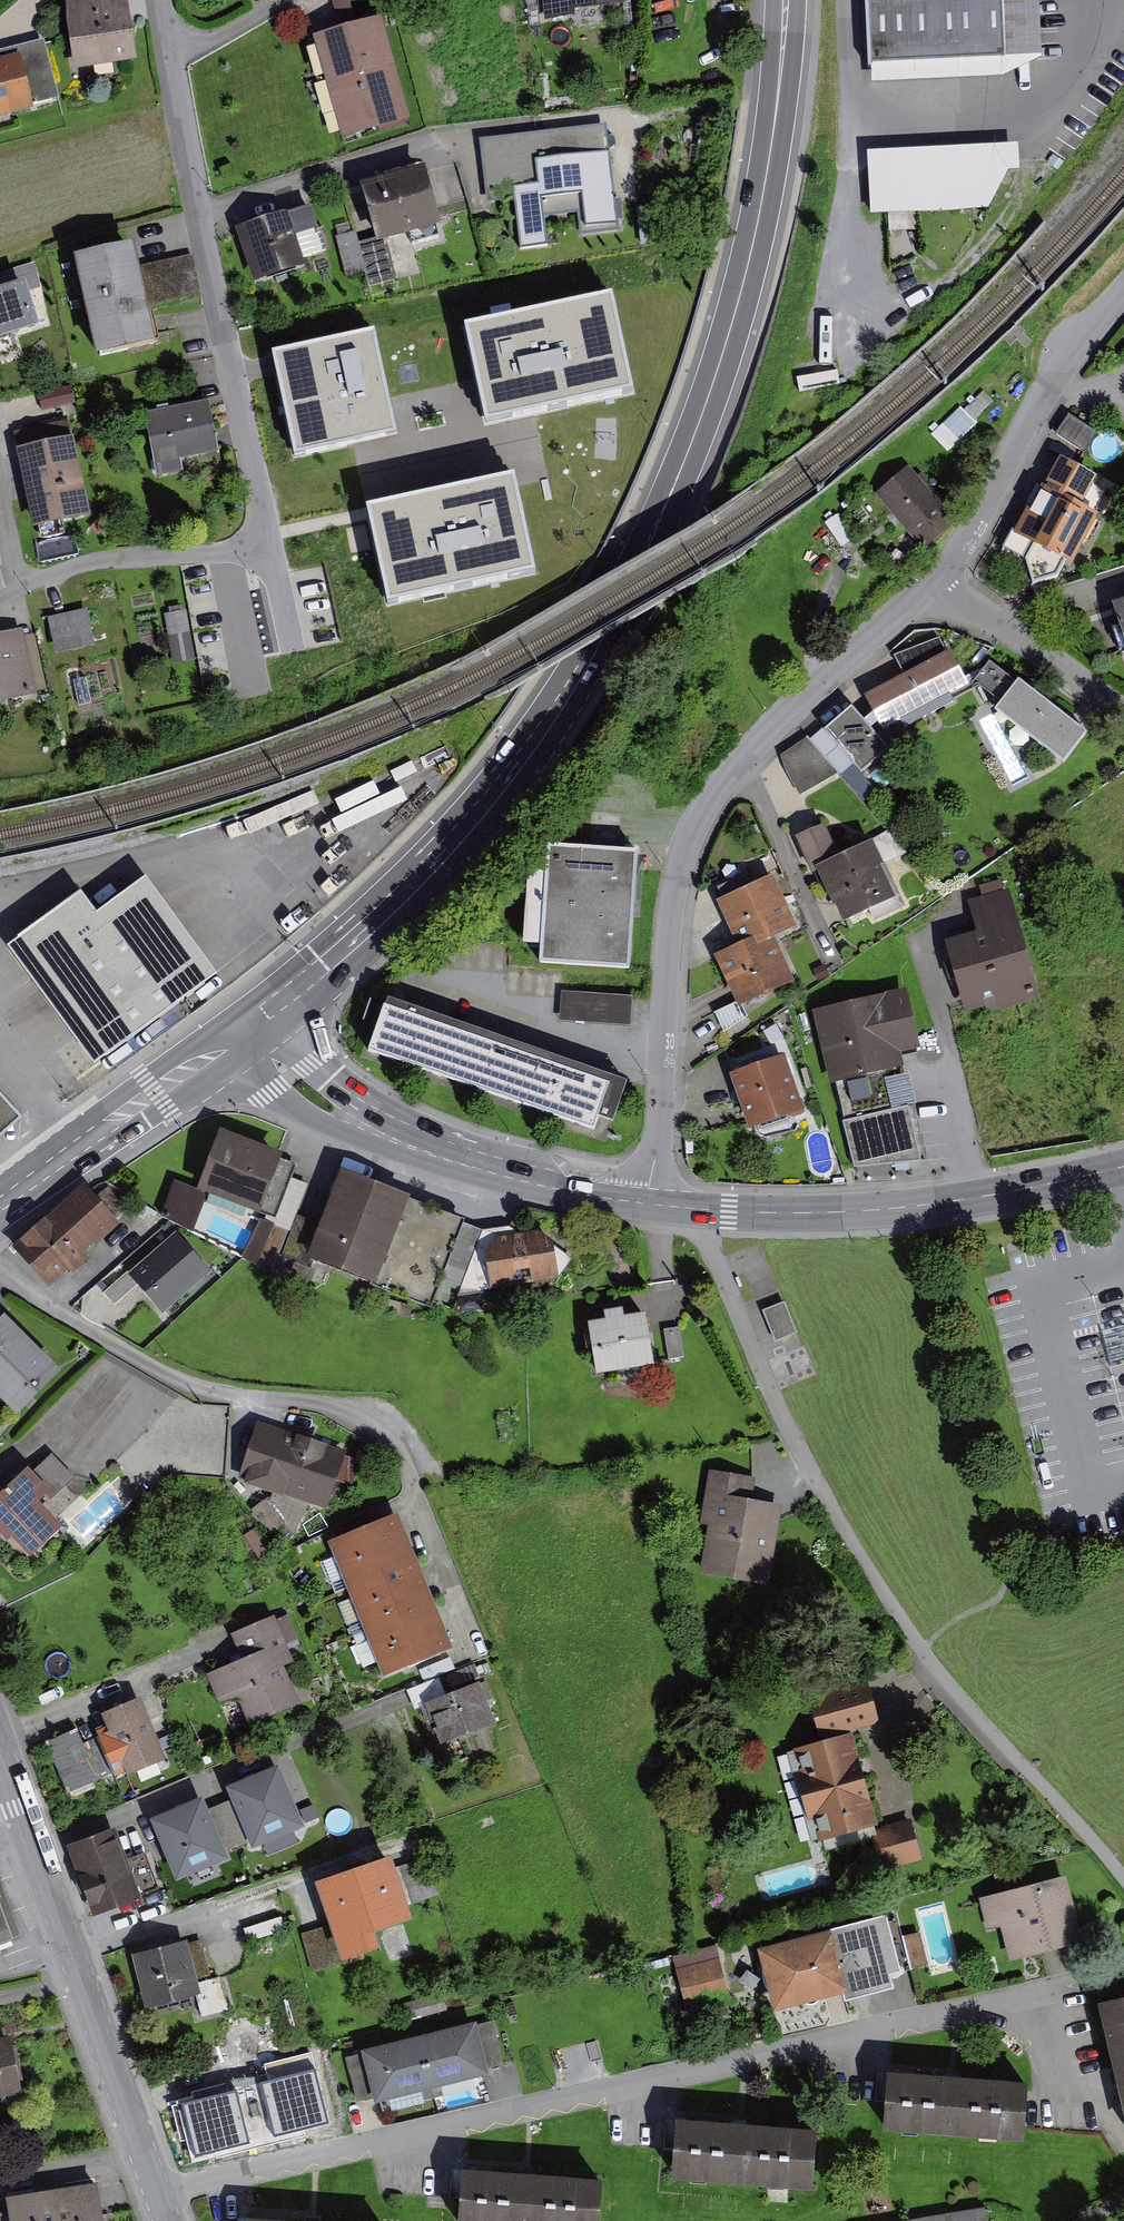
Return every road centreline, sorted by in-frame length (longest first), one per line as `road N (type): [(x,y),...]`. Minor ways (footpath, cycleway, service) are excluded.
road 1 (primary): [(278,1005),(445,857),(518,769),(650,553),(739,317),(781,123),(792,0)]
road 2 (residential): [(163,2193),(1047,1994),(1069,2092)]
road 3 (residential): [(664,1205),(678,922),(696,840),(751,760),(942,581)]
road 4 (residential): [(0,1274),(207,1392),(313,1399),(382,1430),(417,1473),(485,1647)]
road 5 (residential): [(288,585),(268,523),(169,0)]
road 6 (residential): [(163,2193),(0,1733)]
road 7 (secondary): [(1123,1168),(989,1199),(854,1211),(664,1205)]
road 8 (residential): [(942,581),(981,529),(1054,394),(1123,299)]
road 9 (secondary): [(664,1205),(420,1146),(359,1120)]
road 10 (primary): [(0,1208),(231,1039)]
road 11 (secondary): [(231,1039),(277,1091),(308,1112),(359,1120)]
road 12 (residential): [(999,620),(1123,708)]
road 13 (secondary): [(359,1120),(324,1058),(278,1005)]
road 14 (residential): [(999,620),(1123,580)]

